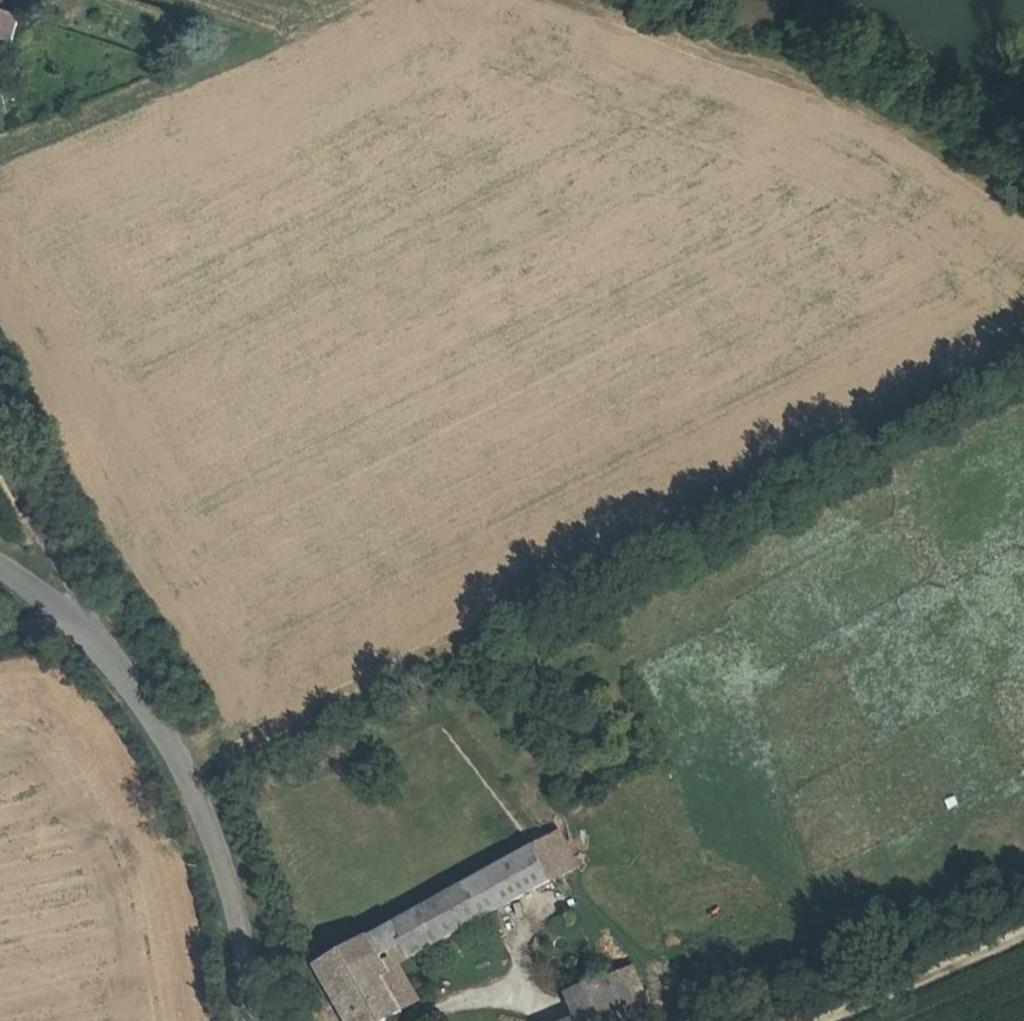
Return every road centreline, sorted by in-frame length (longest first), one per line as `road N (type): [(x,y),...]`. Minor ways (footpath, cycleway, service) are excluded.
road 1 (unclassified): [(254,1020),(245,919),(221,854),(166,738),(88,621)]
road 2 (track): [(812,1020),(1023,932)]
road 3 (residential): [(88,621),(0,462)]

